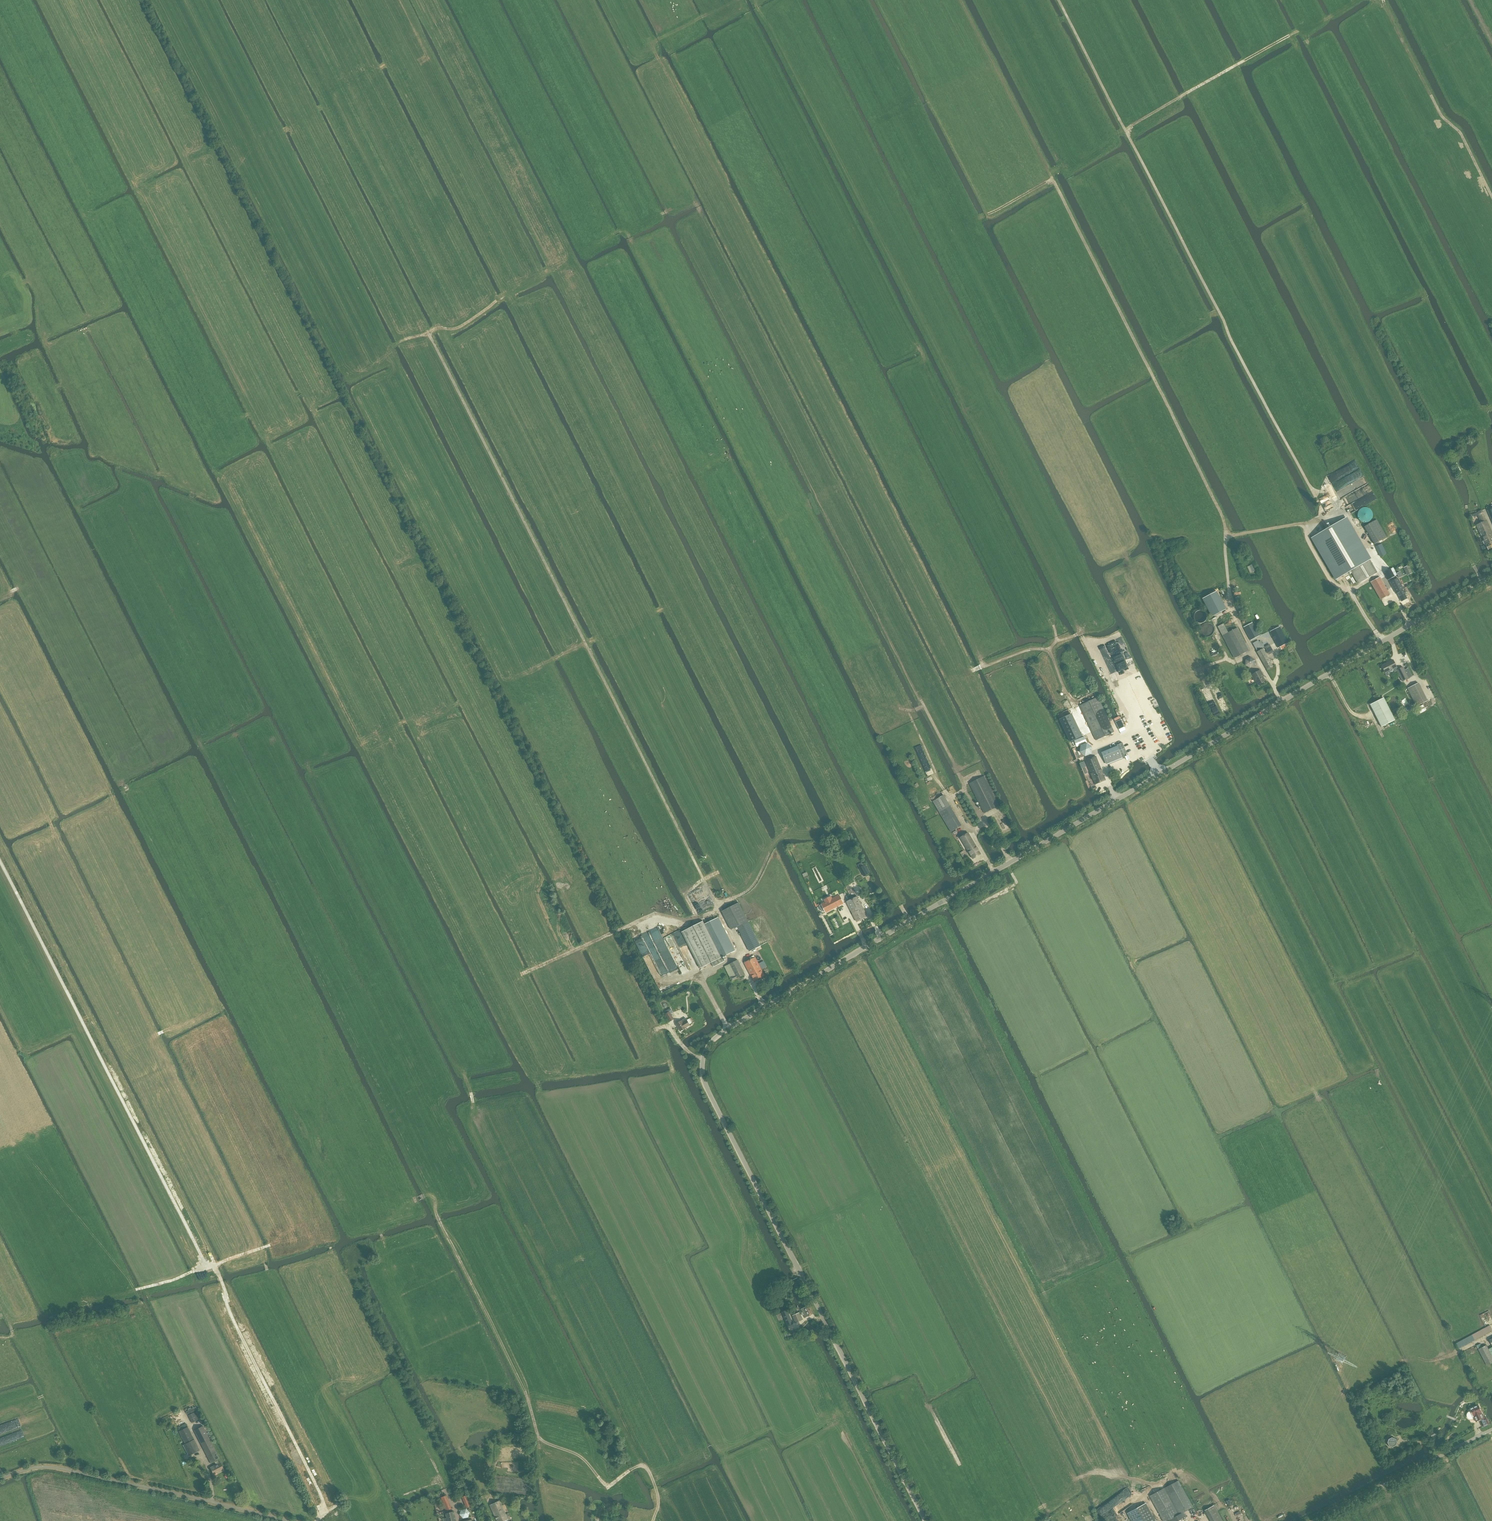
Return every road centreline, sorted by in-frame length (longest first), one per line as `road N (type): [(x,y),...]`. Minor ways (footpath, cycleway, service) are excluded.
road 1 (unclassified): [(927,1520),(707,1087),(708,1047),(1491,575)]
road 2 (track): [(738,955),(429,332),(405,339)]
road 3 (track): [(1226,536),(1307,524),(1338,507),(1329,491),(1311,488),(1058,0)]
road 4 (track): [(0,845),(220,1276)]
road 5 (track): [(1230,594),(1222,516),(1053,179)]
road 6 (track): [(436,1215),(524,1389),(539,1440),(580,1454),(609,1487),(645,1466),(658,1494),(654,1520)]
road 7 (unclassified): [(0,1479),(50,1467),(289,1520)]
road 8 (track): [(222,1282),(319,1491),(319,1520)]
road 9 (track): [(1491,197),(1389,12),(1374,0)]
road 10 (track): [(718,909),(688,920),(655,914),(521,974)]
road 11 (track): [(1053,179),(961,0)]
road 12 (track): [(1125,129),(1299,30)]
road 13 (unclassified): [(1313,1520),(1491,1429)]

